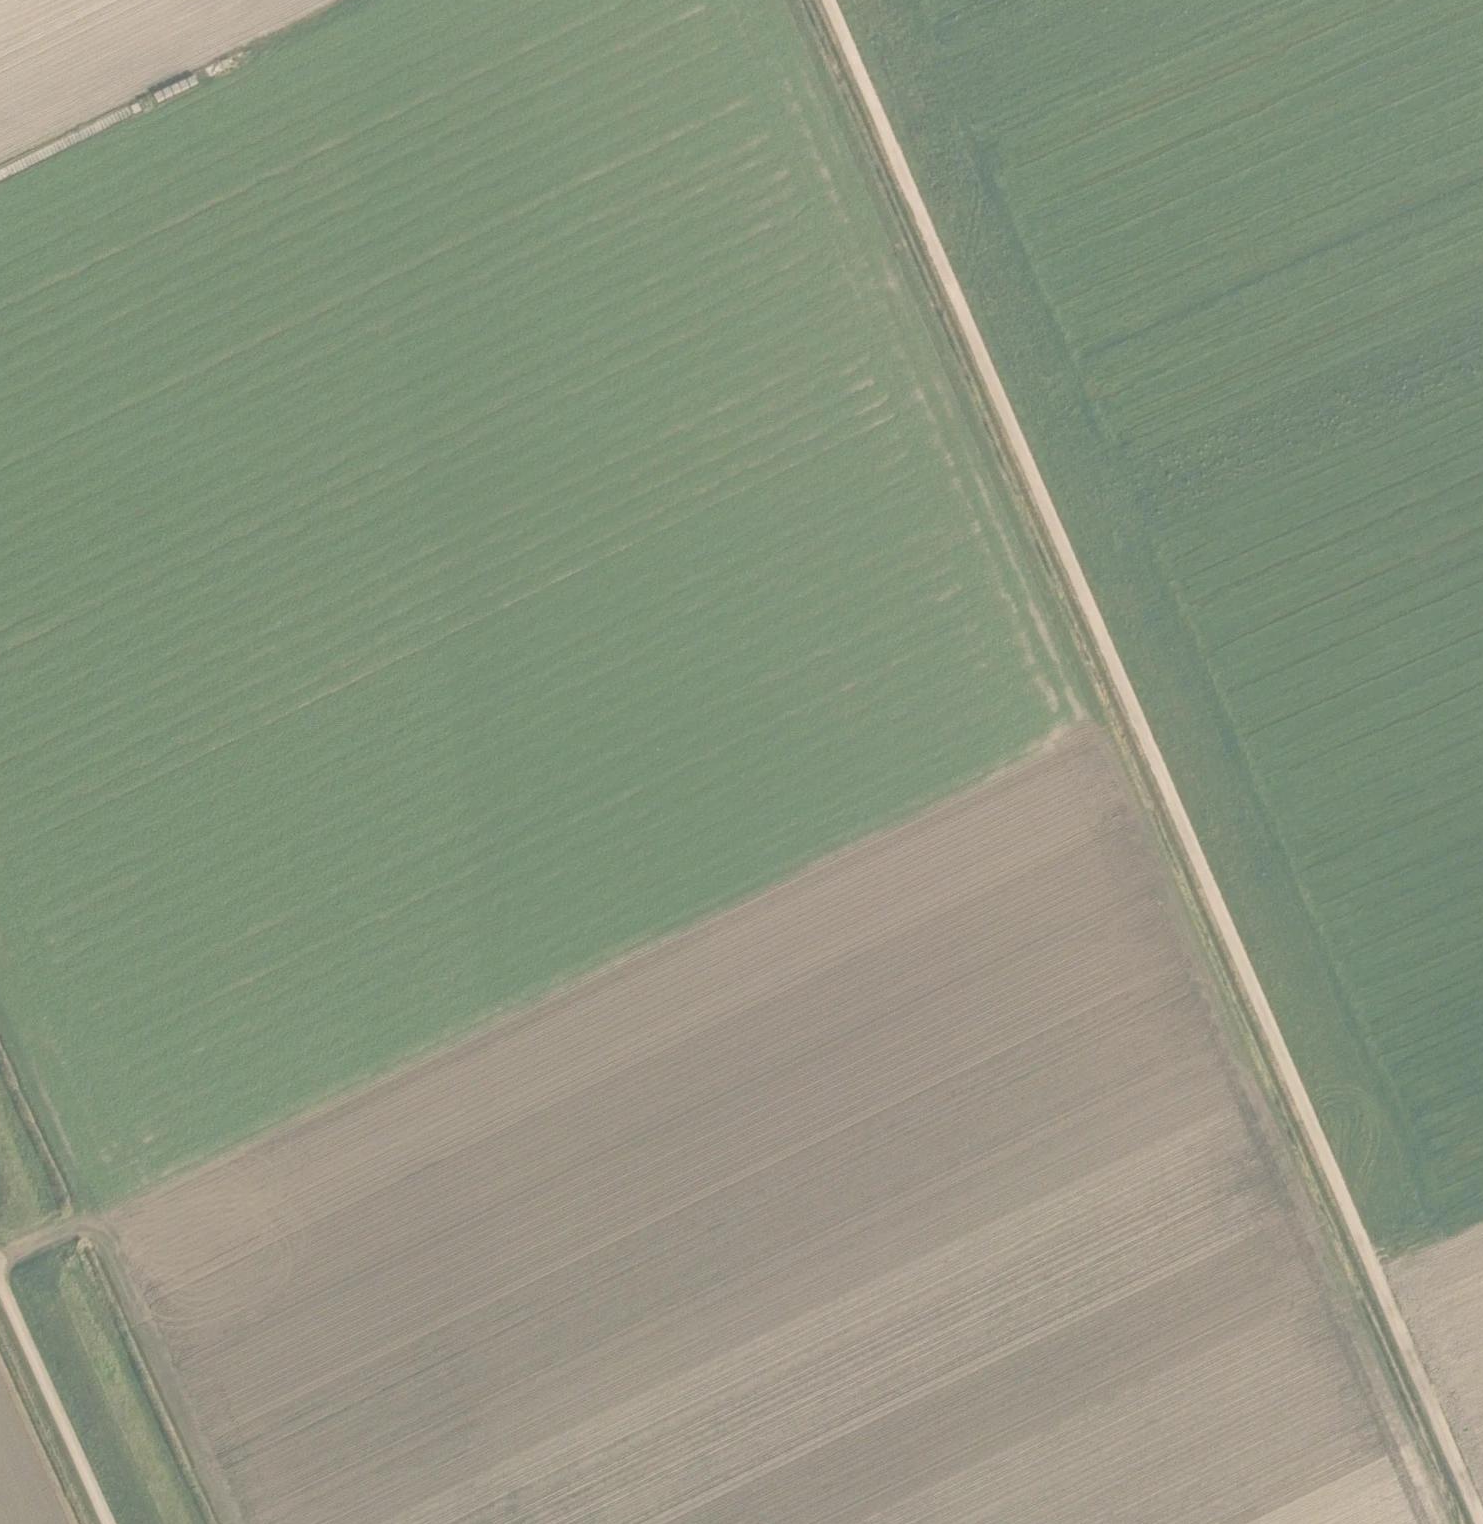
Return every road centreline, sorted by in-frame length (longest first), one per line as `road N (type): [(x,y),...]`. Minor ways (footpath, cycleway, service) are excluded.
road 1 (track): [(1482,1522),(830,0)]
road 2 (track): [(0,178),(237,60),(214,0)]

